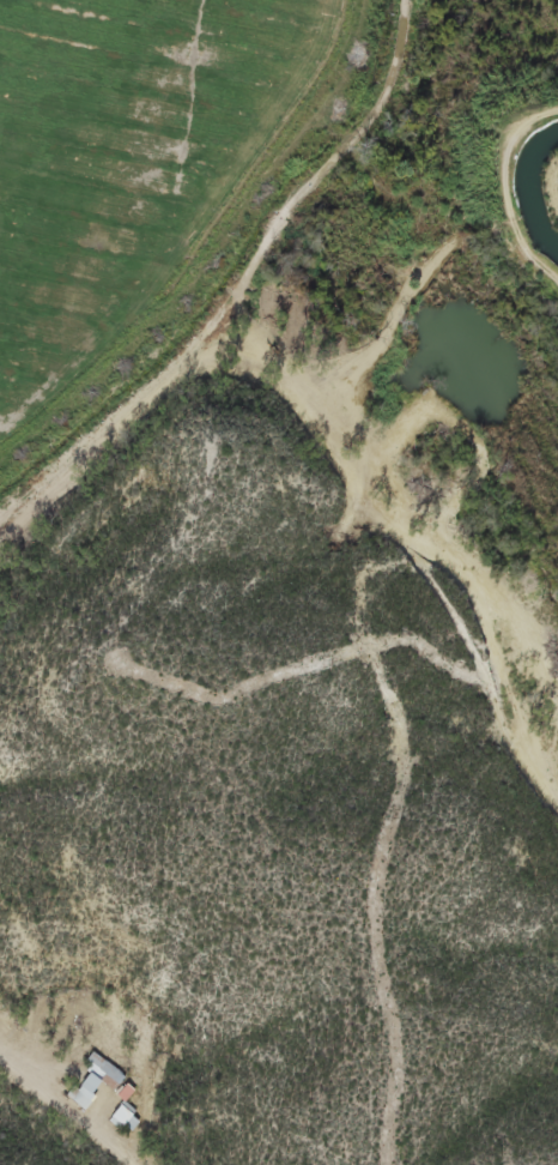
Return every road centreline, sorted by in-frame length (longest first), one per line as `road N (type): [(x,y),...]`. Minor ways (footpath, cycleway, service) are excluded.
road 1 (track): [(0,1069),(69,1111),(132,1164)]

